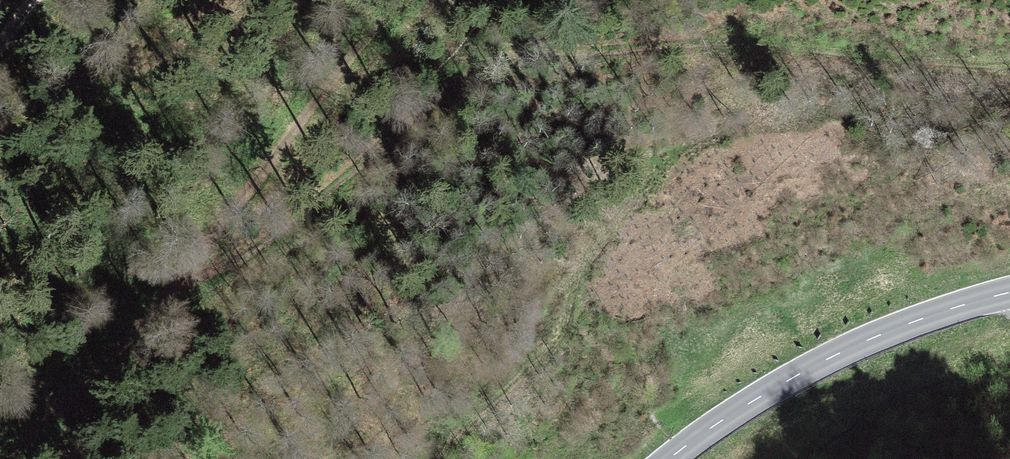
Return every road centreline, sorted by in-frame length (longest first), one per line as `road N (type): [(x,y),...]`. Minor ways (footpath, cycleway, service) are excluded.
road 1 (track): [(1009,64),(893,60),(730,40),(494,56),(472,66),(309,214),(172,292),(19,458)]
road 2 (secondary): [(670,458),(771,390),(866,341),(1009,293)]
road 3 (track): [(172,292),(305,108),(411,0)]

